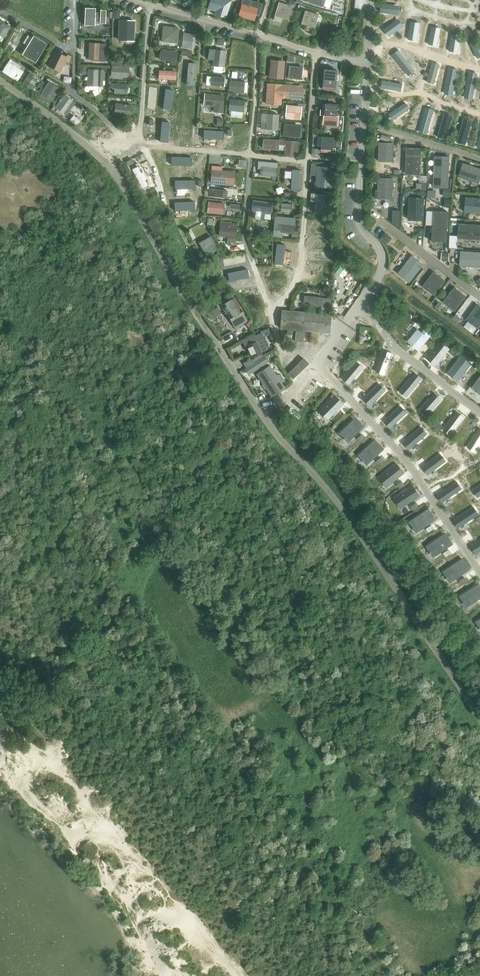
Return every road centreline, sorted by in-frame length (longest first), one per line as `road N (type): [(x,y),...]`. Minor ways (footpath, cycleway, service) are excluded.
road 1 (unclassified): [(479,718),(376,557),(263,414),(110,166),(0,81)]

